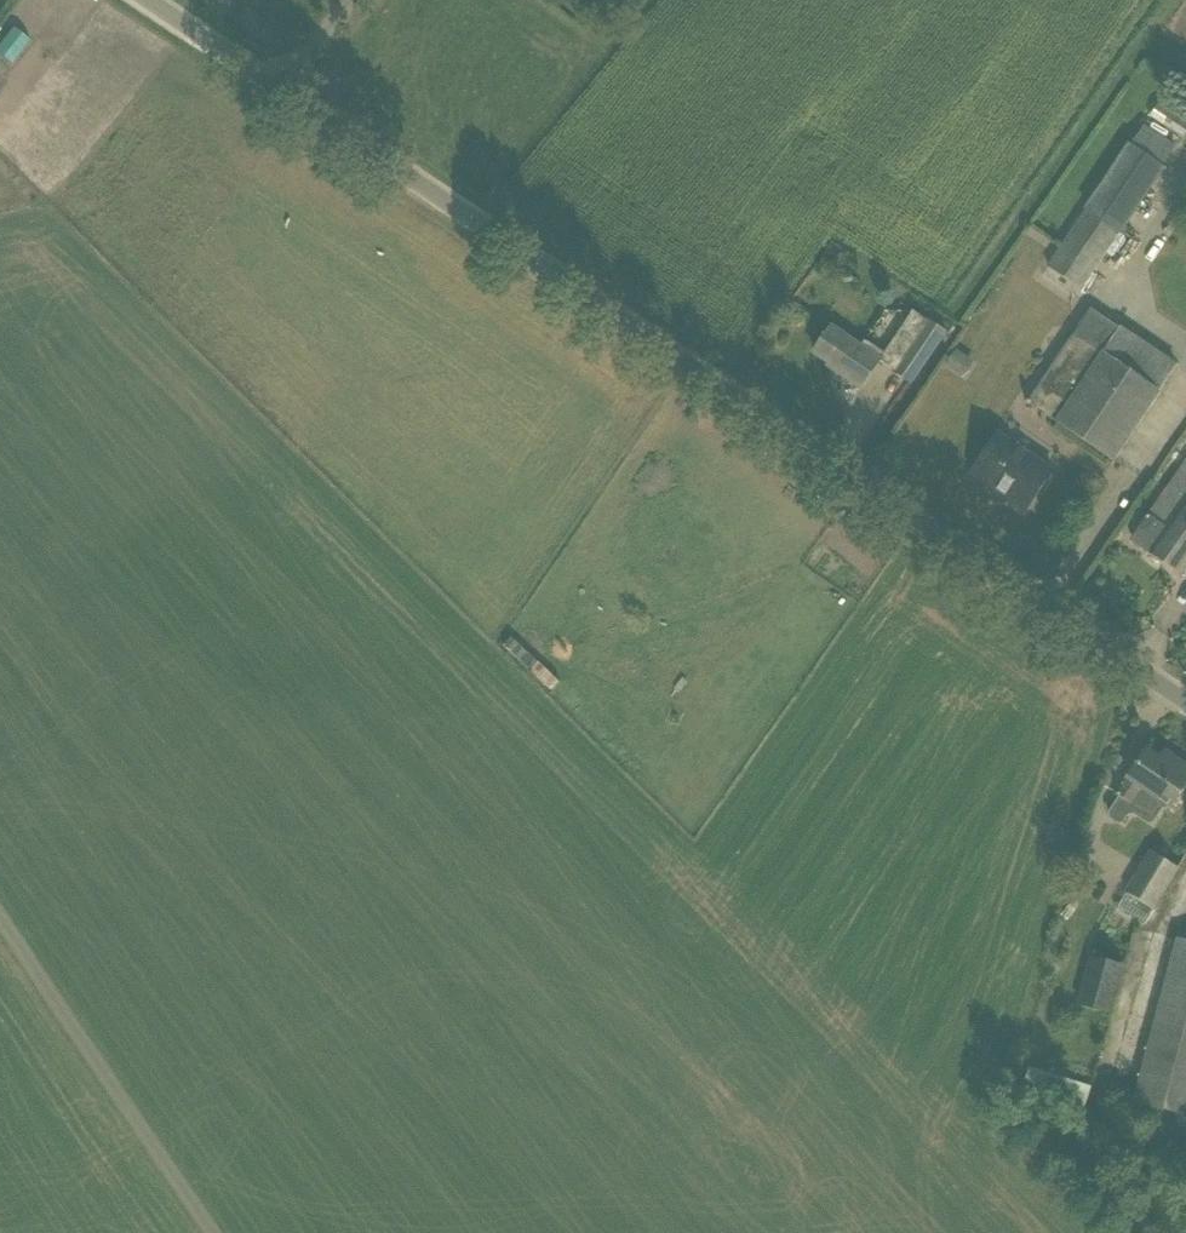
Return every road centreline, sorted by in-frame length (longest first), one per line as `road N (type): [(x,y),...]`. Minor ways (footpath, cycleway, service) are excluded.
road 1 (unclassified): [(1185,705),(135,0)]
road 2 (unclassified): [(209,1232),(0,927)]

